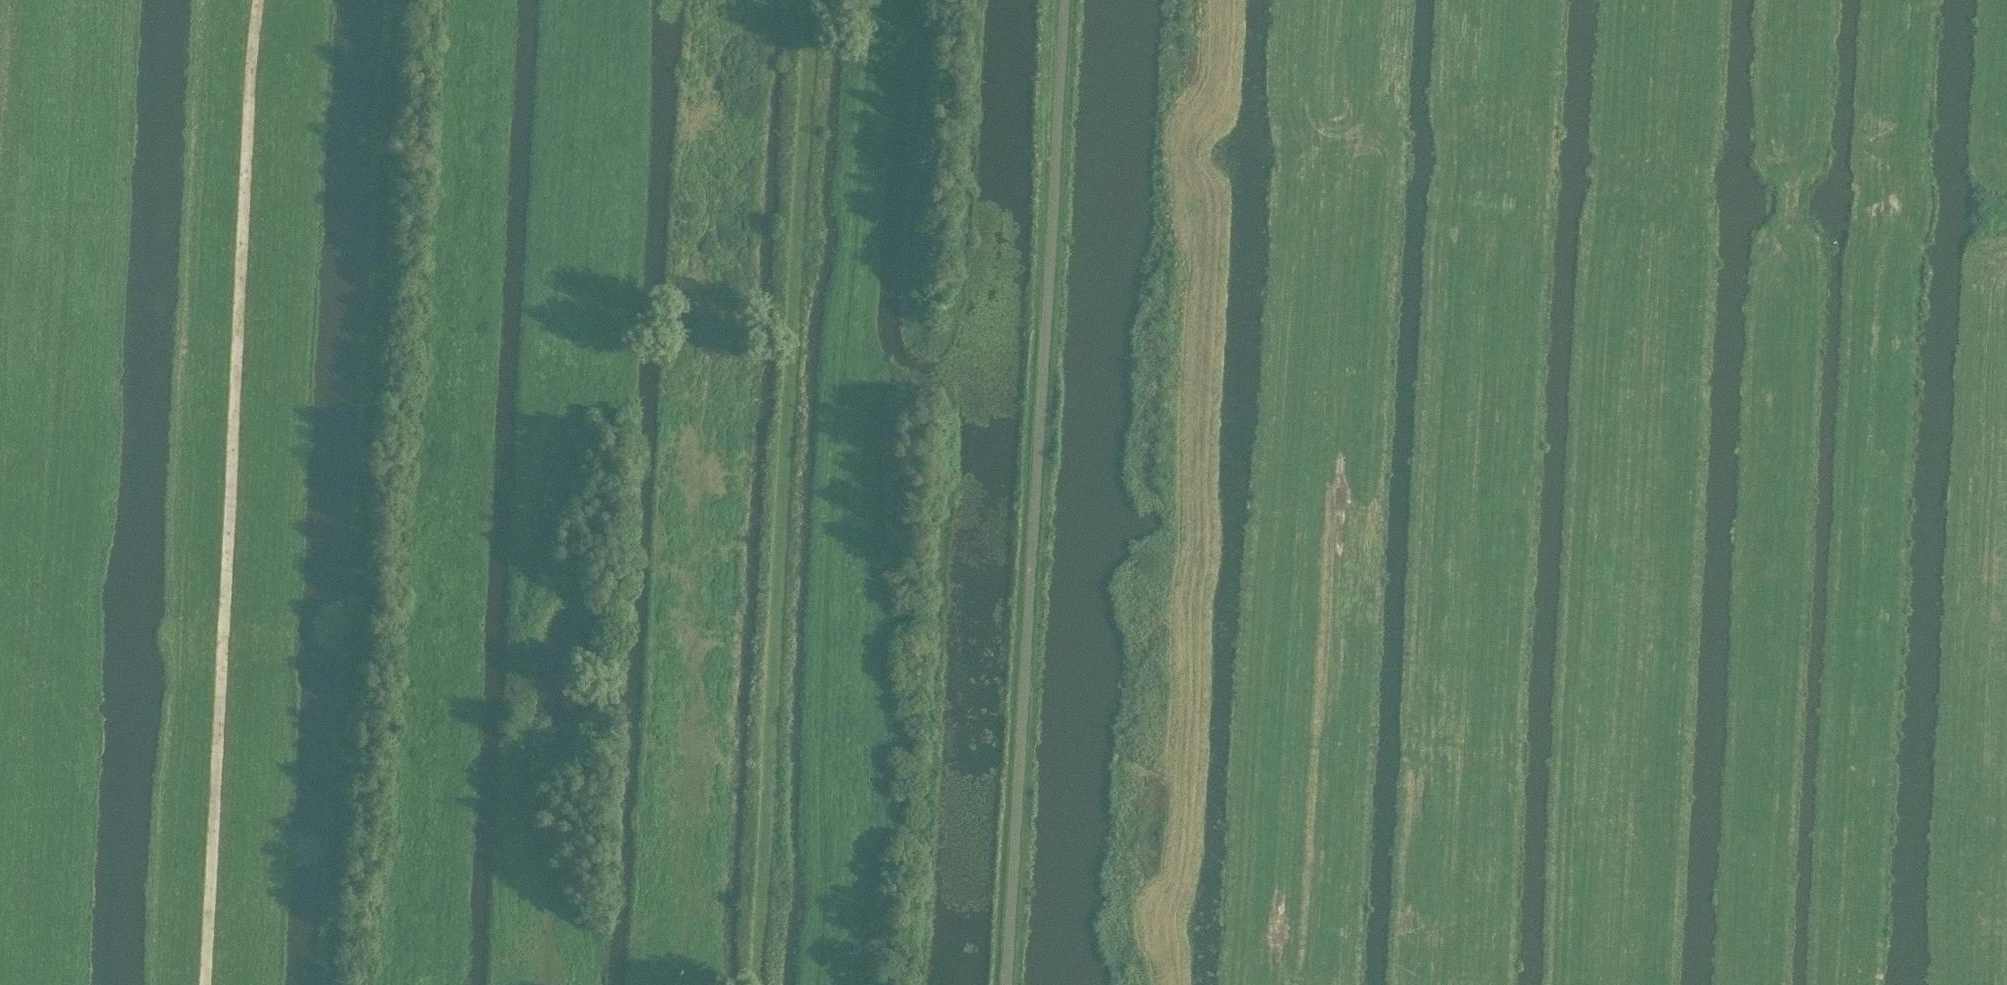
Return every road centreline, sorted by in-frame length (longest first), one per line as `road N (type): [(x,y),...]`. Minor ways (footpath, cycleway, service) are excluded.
road 1 (track): [(259,0),(203,984)]
road 2 (track): [(757,984),(811,0)]

